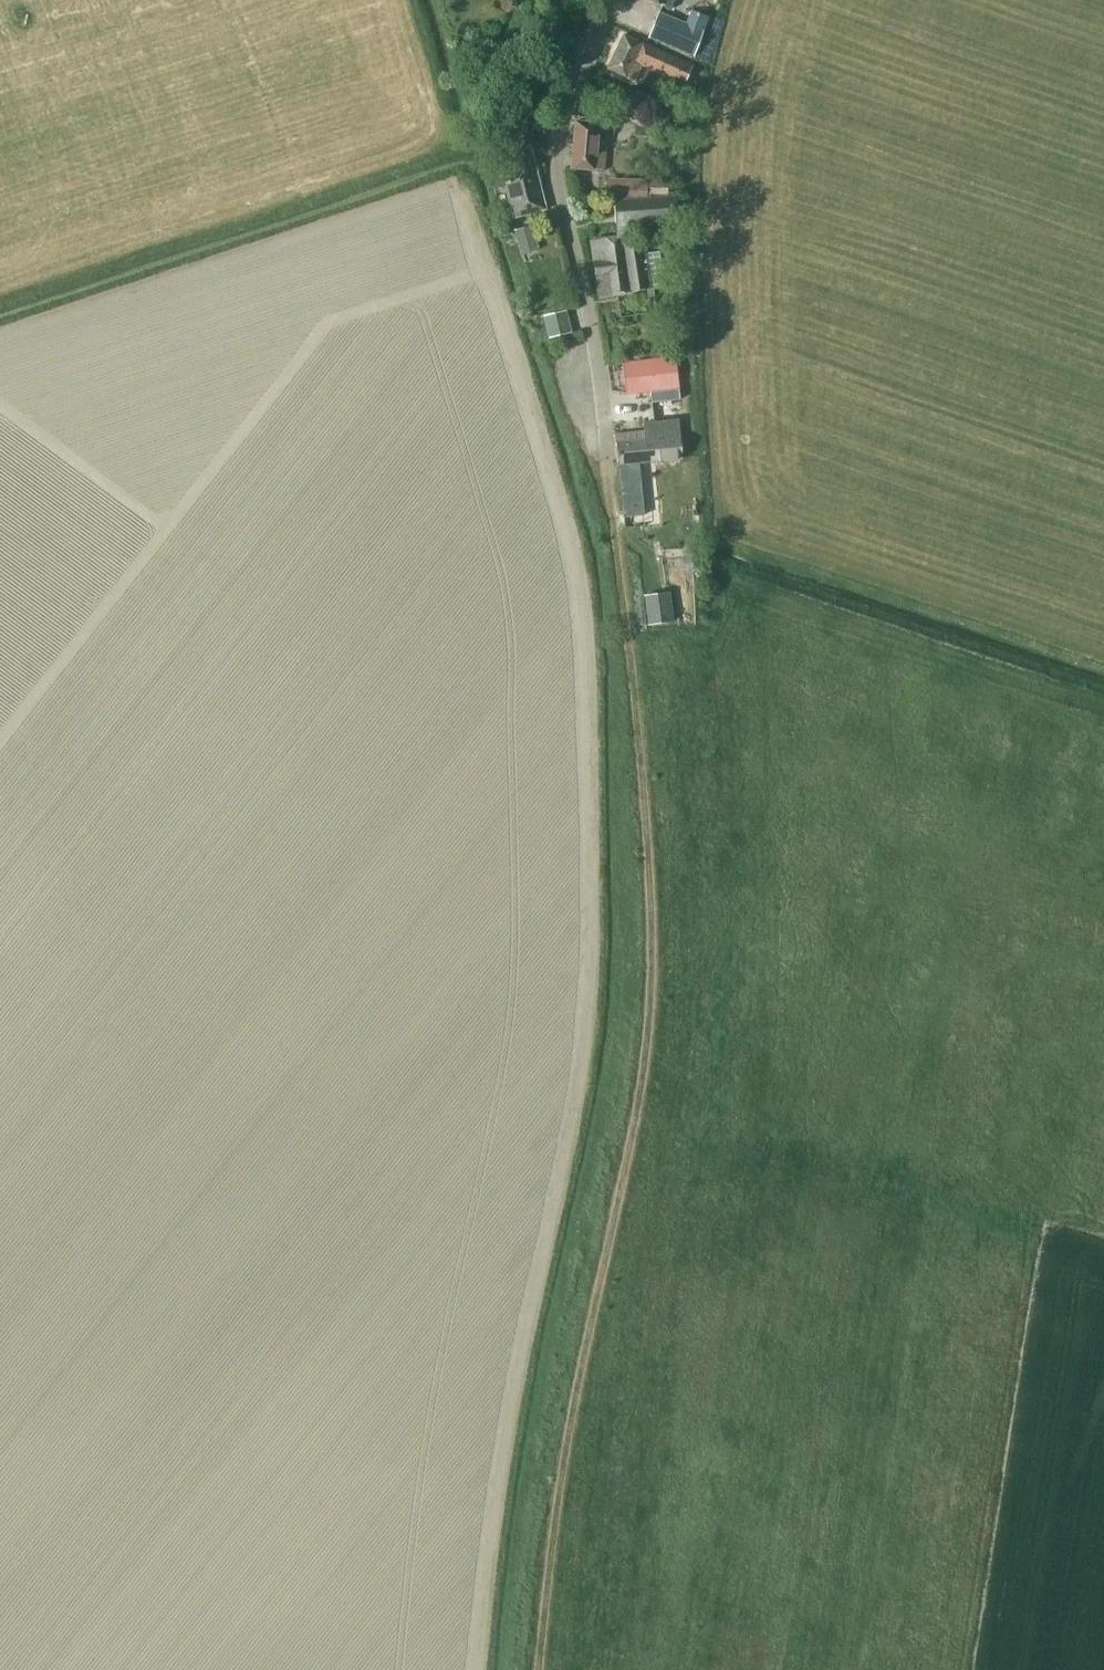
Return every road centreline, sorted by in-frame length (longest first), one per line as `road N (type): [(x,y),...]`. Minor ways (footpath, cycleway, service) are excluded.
road 1 (track): [(540,1669),(566,1422),(645,1047),(651,979),(613,491)]
road 2 (residential): [(613,491),(595,346),(556,151),(567,84),(610,0)]

